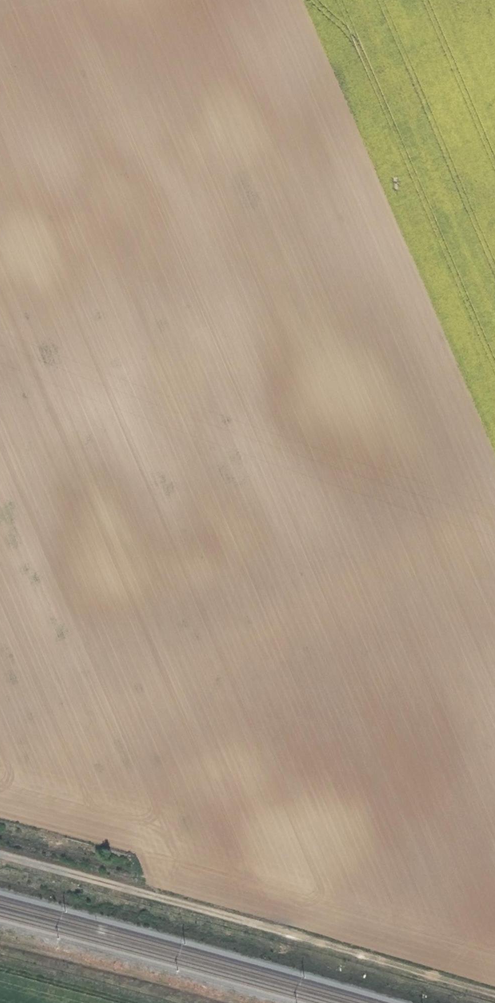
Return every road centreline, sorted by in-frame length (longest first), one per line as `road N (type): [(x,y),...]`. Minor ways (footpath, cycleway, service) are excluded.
road 1 (track): [(494,994),(281,928)]

